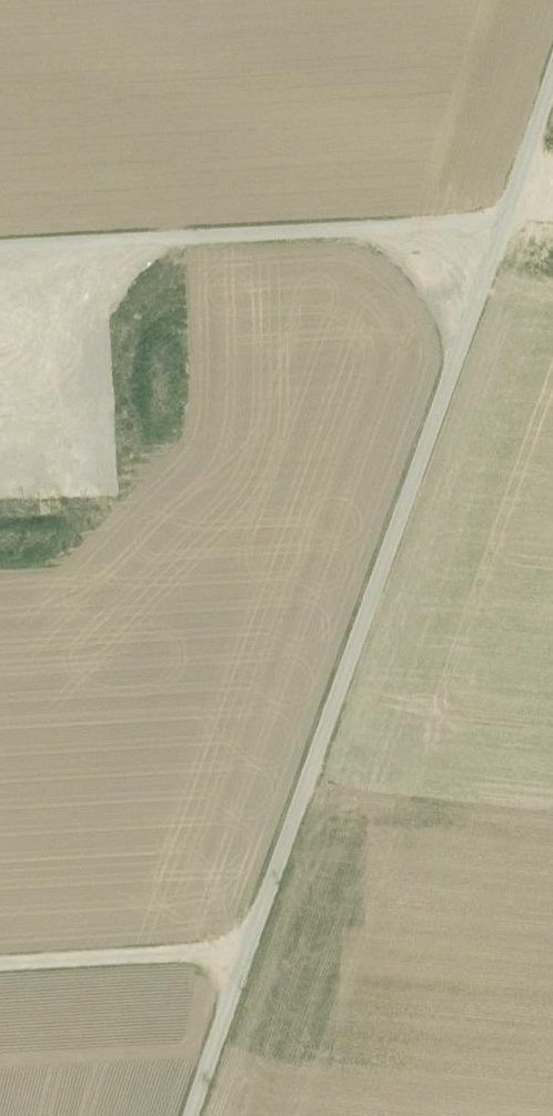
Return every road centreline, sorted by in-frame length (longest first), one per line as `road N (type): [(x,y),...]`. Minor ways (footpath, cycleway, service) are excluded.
road 1 (unclassified): [(510,237),(197,1115)]
road 2 (unclassified): [(0,260),(510,237)]
road 3 (track): [(0,965),(263,942)]
road 4 (unclassified): [(552,98),(510,237)]

